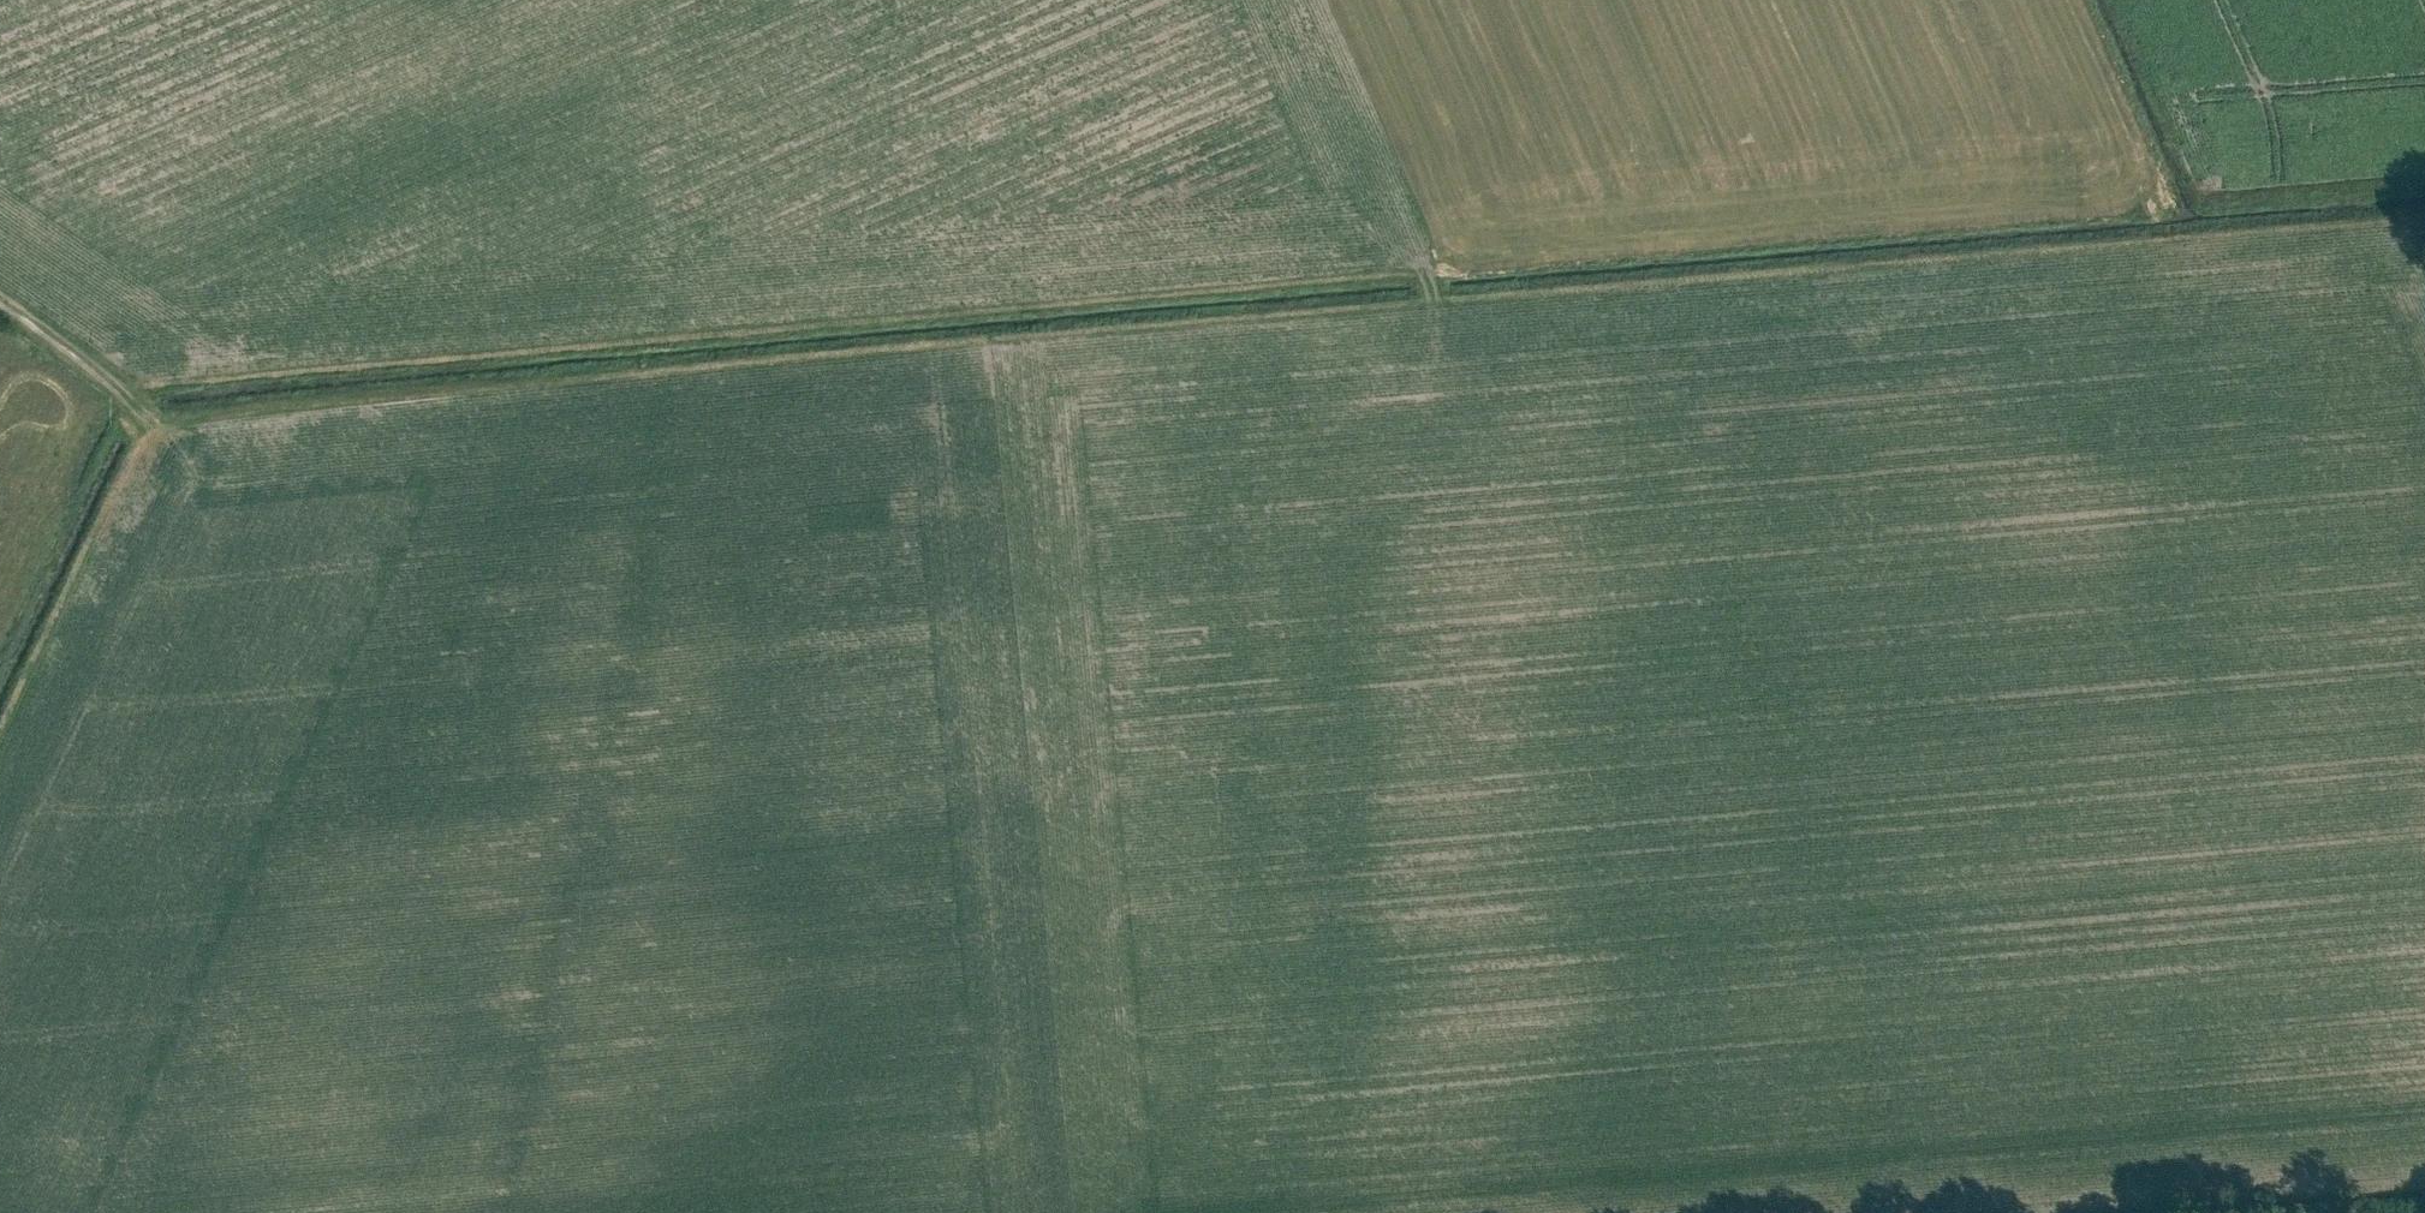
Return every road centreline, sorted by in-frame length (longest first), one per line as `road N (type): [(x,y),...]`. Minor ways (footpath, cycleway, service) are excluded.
road 1 (track): [(185,429),(151,422),(0,303)]

